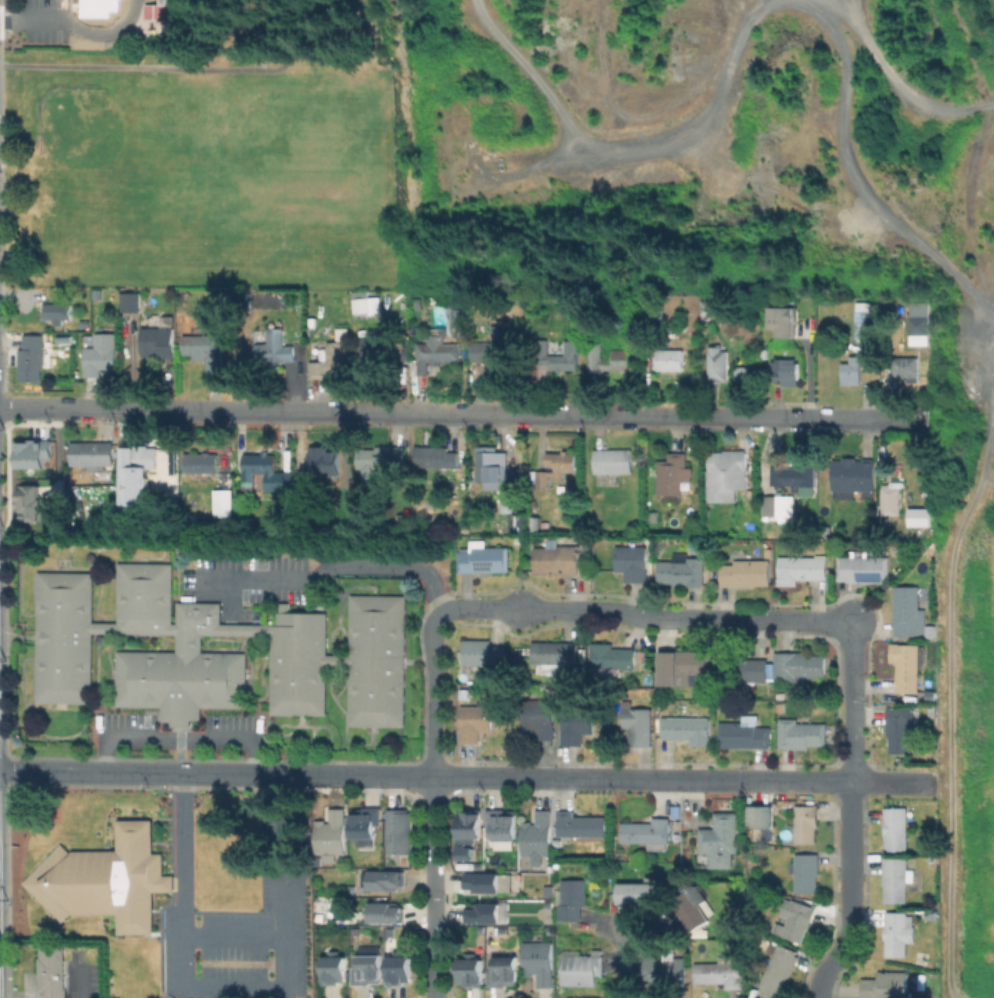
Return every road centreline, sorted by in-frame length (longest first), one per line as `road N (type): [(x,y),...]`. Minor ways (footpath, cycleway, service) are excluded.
road 1 (residential): [(0,408),(925,420)]
road 2 (residential): [(854,620),(445,611),(434,630),(434,778)]
road 3 (residential): [(0,770),(551,779)]
road 4 (residential): [(551,779),(937,783)]
road 5 (residential): [(820,997),(854,908),(854,620)]
road 6 (residential): [(434,778),(436,997)]

